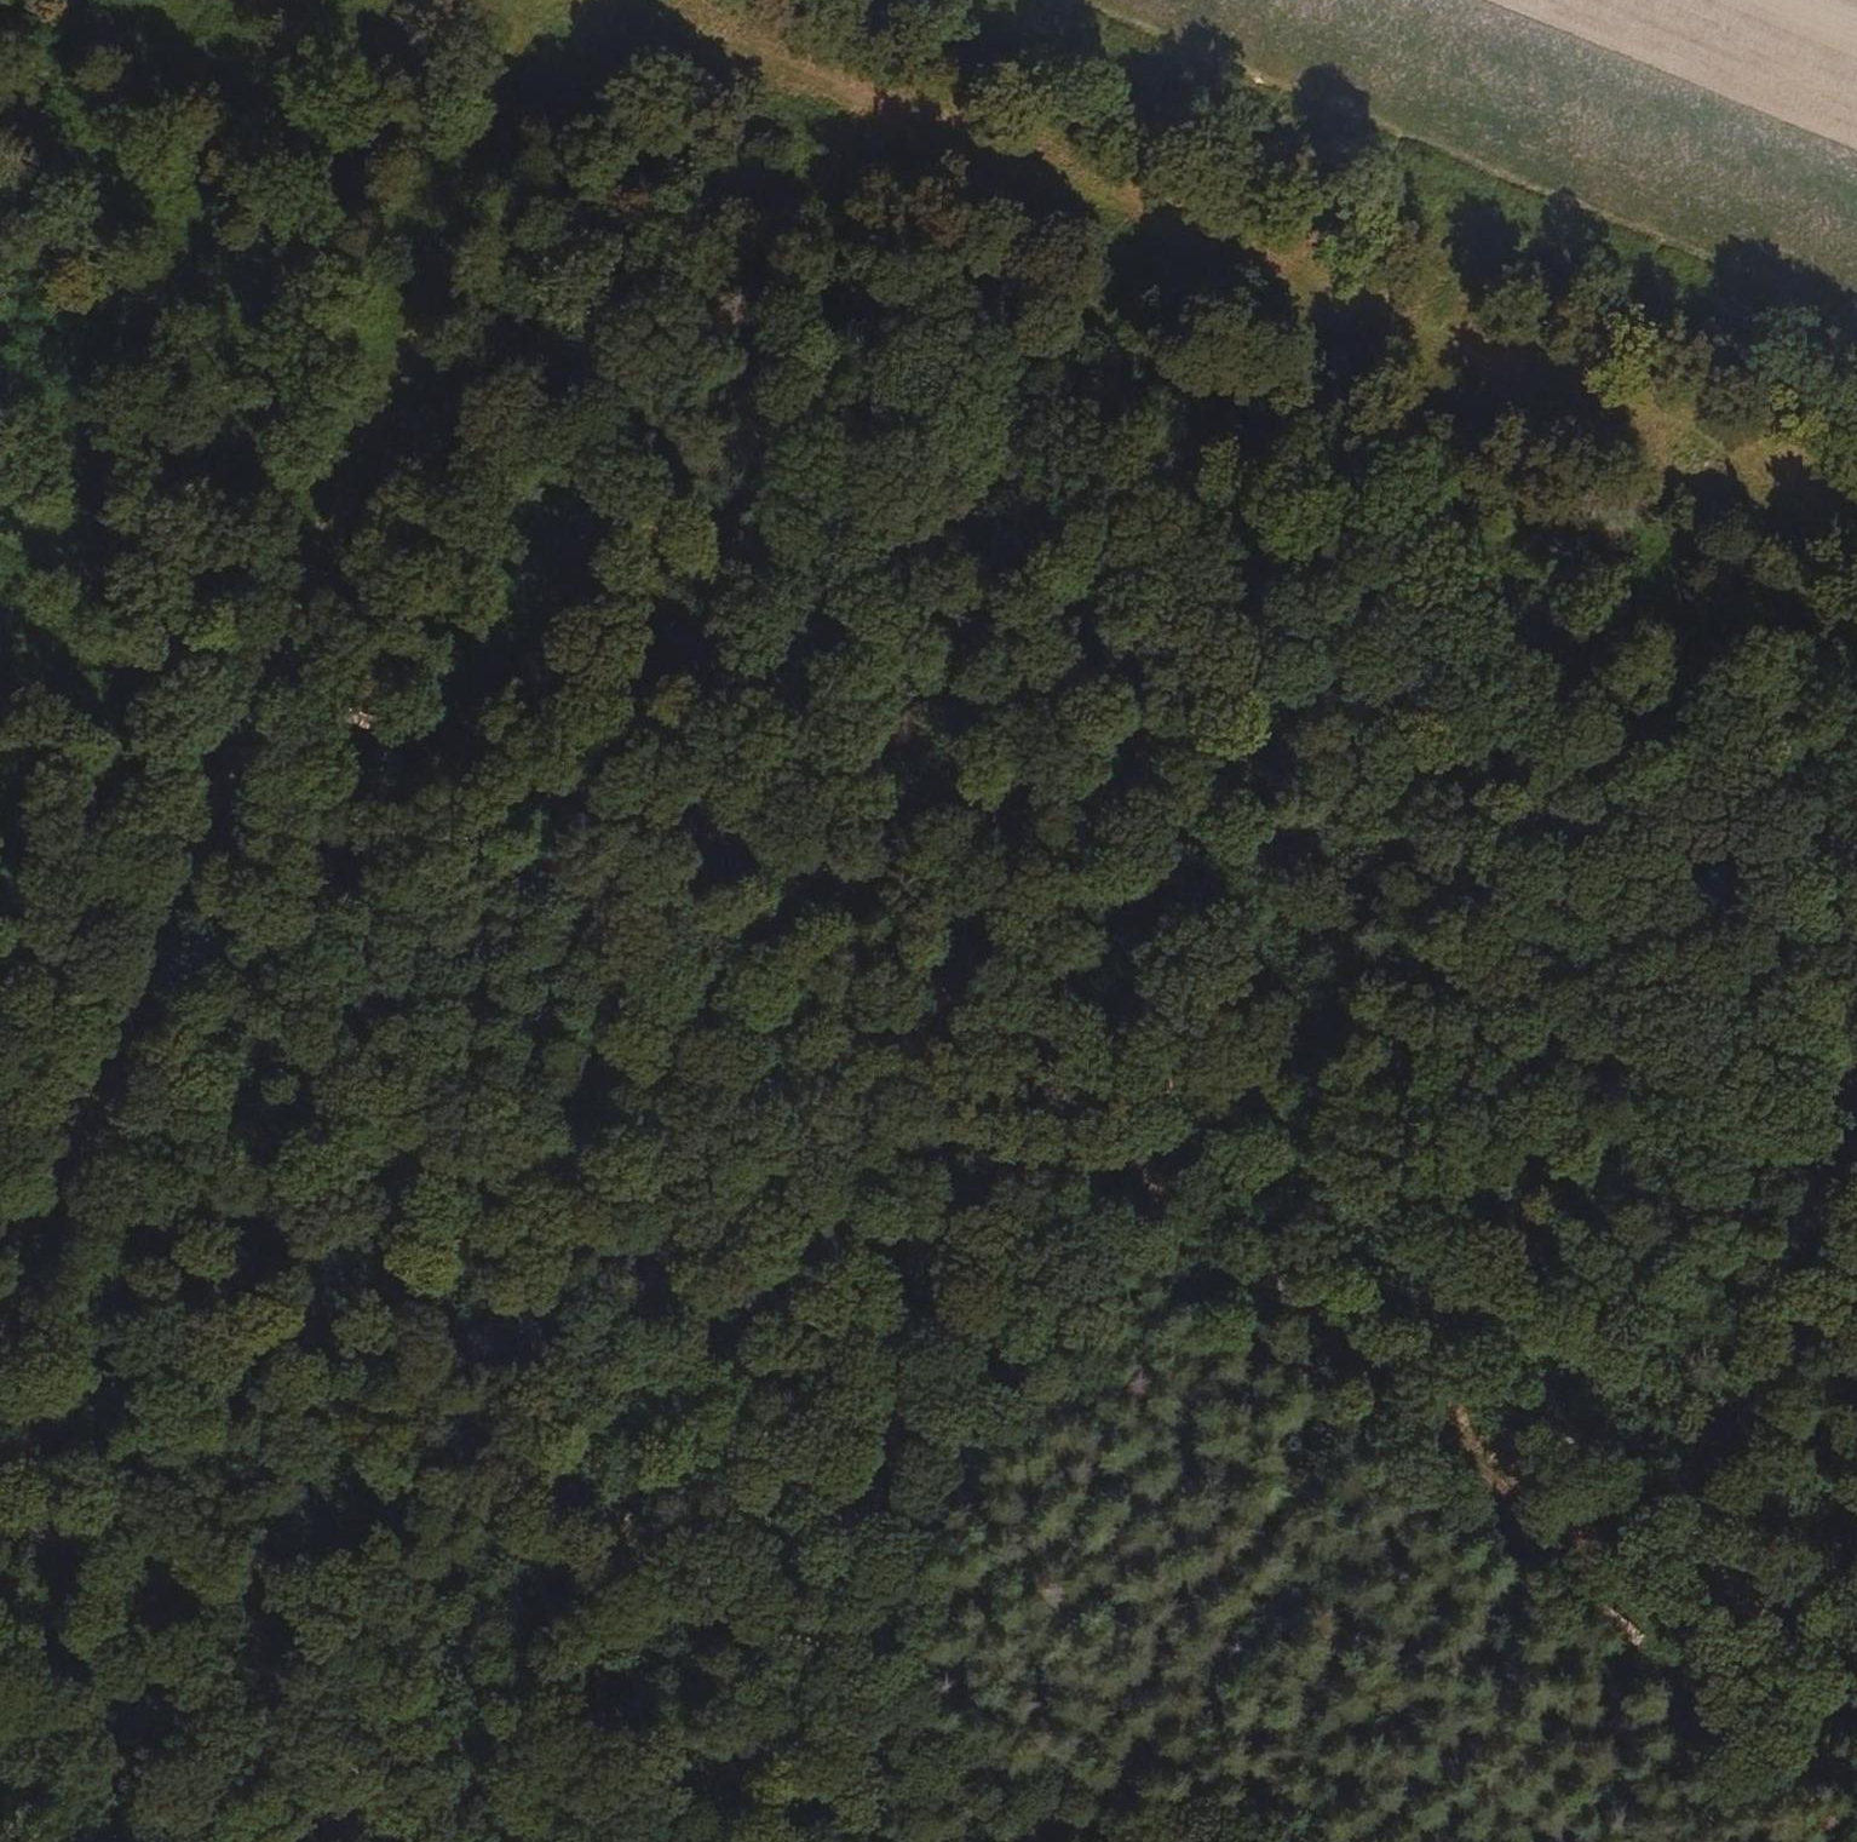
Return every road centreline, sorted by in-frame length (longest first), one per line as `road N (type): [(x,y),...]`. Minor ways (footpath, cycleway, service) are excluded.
road 1 (track): [(0,540),(289,655),(831,890),(1513,1511),(1700,1645),(1795,1688),(1856,1701)]
road 2 (track): [(1672,1841),(1700,1645)]

